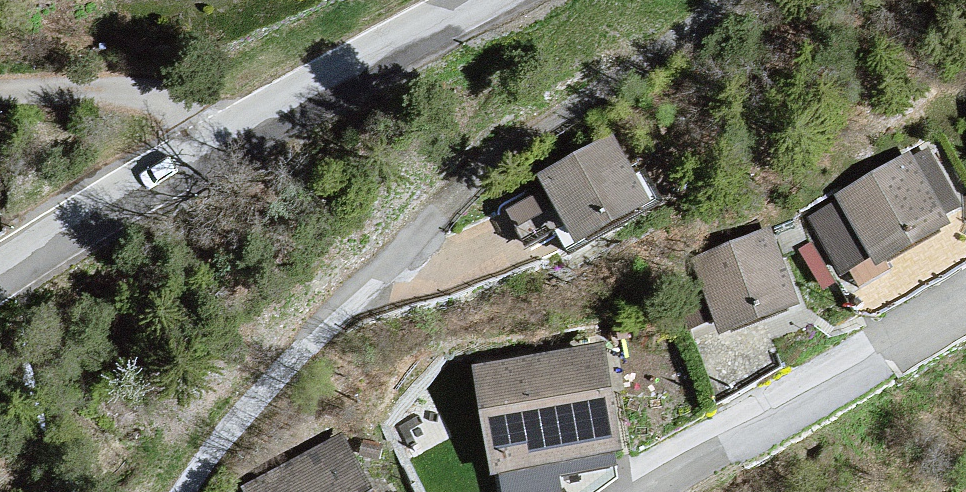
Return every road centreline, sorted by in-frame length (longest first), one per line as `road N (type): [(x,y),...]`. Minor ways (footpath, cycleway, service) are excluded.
road 1 (residential): [(194,491),(325,315),(384,272),(523,138),(725,0)]
road 2 (tertiary): [(486,0),(335,78),(0,276)]
road 3 (residential): [(965,332),(676,491)]

